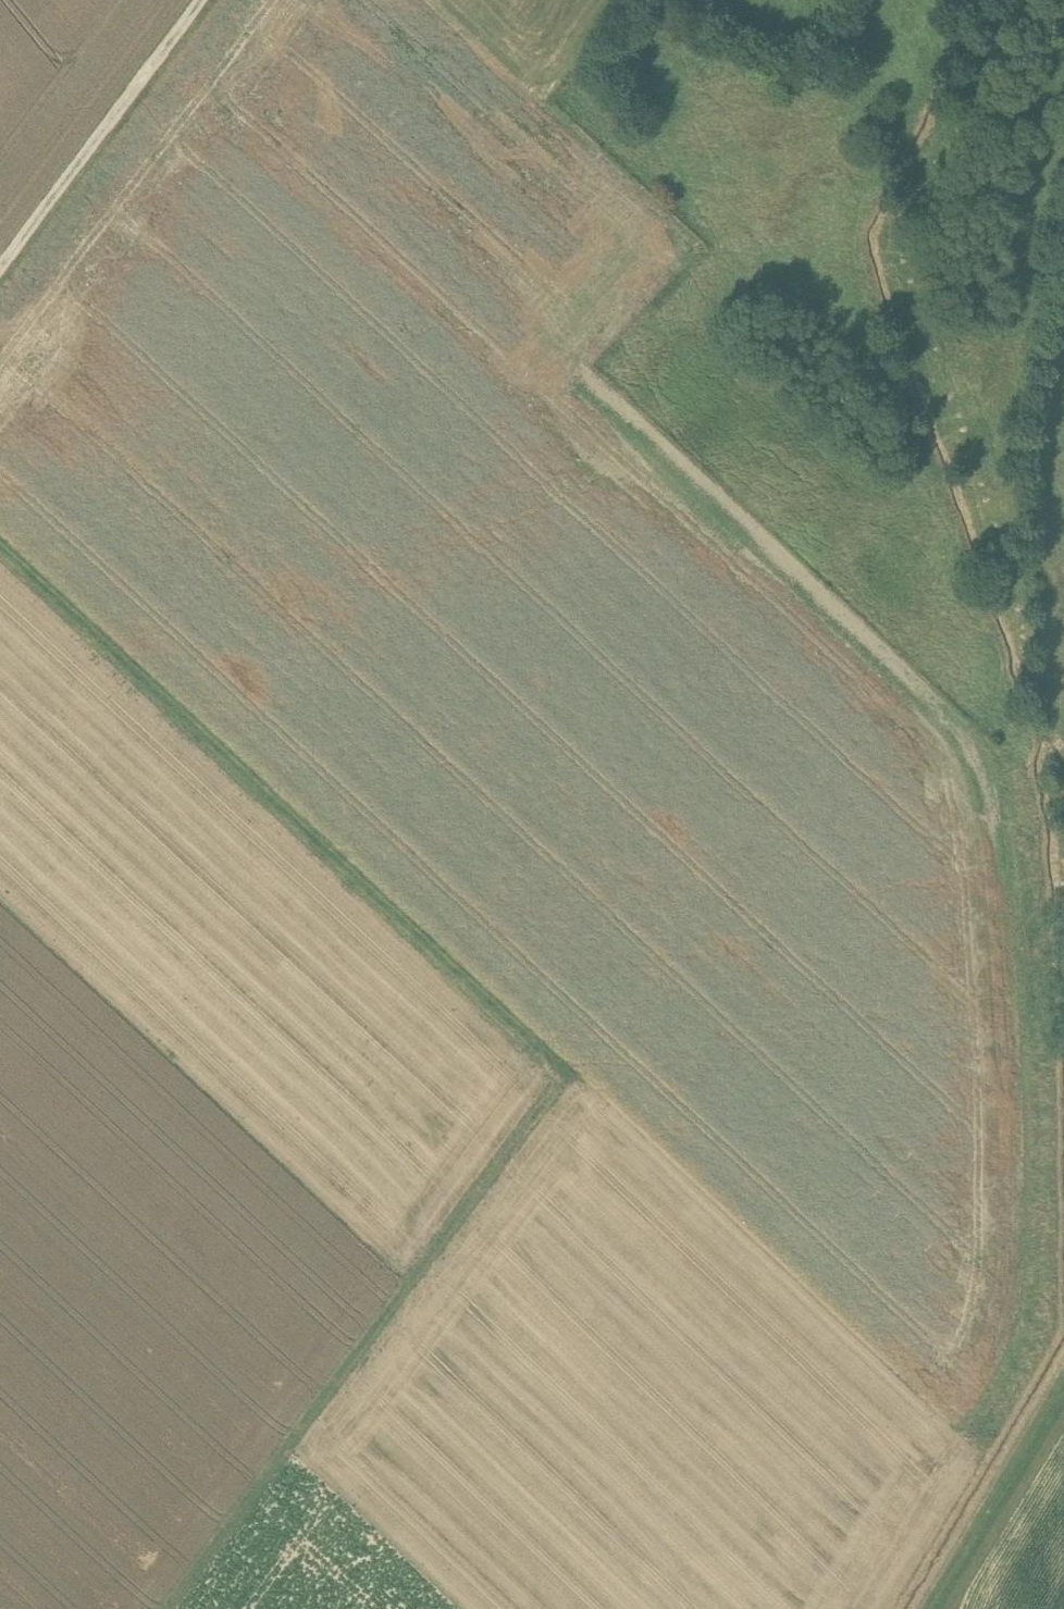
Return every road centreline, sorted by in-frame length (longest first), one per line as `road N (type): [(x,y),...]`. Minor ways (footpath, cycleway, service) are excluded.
road 1 (track): [(0,272),(204,0)]

